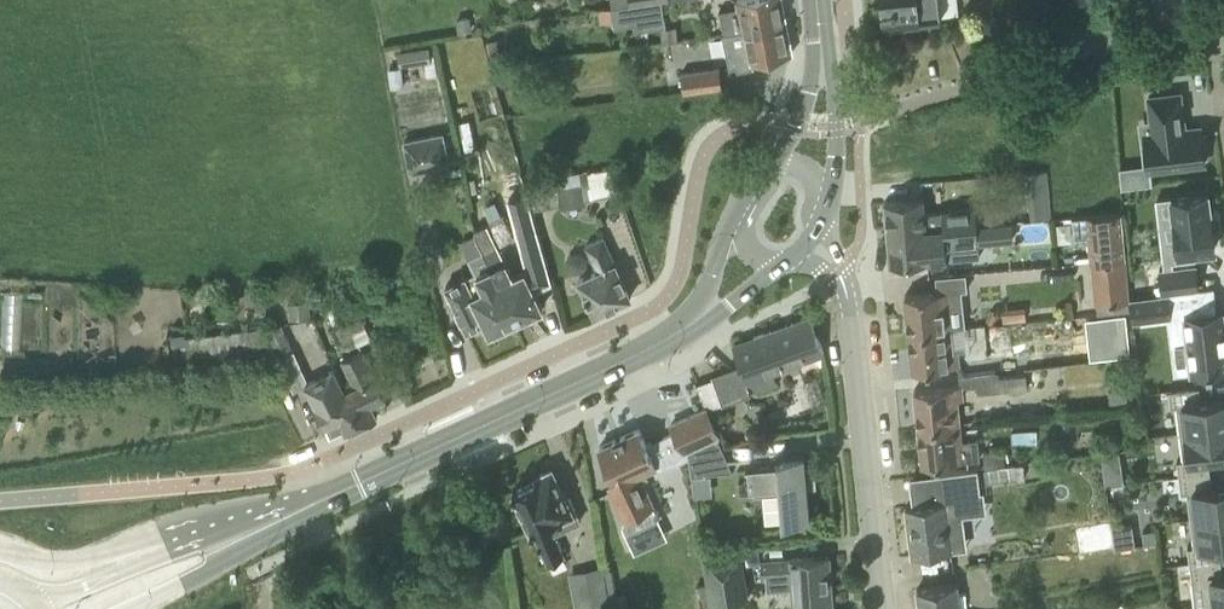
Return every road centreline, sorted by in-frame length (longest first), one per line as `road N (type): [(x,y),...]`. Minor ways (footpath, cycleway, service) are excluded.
road 1 (tertiary): [(261,528),(623,361),(707,311)]
road 2 (residential): [(886,608),(855,336),(838,268)]
road 3 (tertiary): [(131,608),(206,572),(261,528)]
road 4 (primary): [(146,551),(57,568),(0,547)]
road 5 (tertiary): [(830,197),(835,129),(824,59)]
road 6 (tertiary): [(146,551),(119,572),(64,594),(27,595)]

